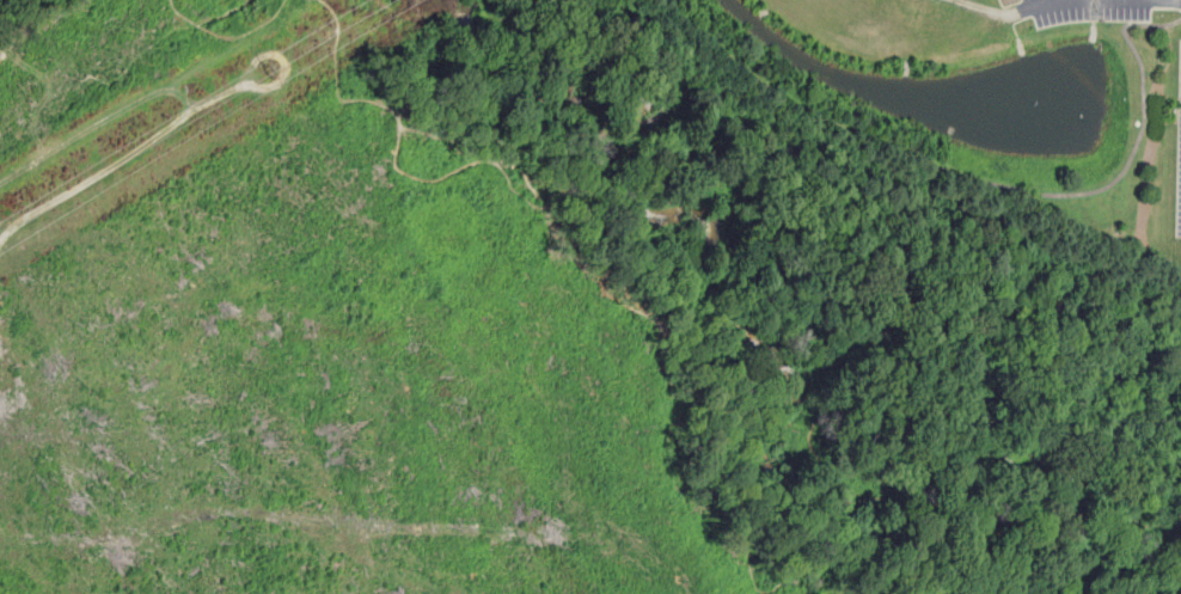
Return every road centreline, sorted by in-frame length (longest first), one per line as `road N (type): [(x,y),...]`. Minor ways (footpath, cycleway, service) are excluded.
road 1 (track): [(0,232),(241,87)]
road 2 (track): [(241,87),(280,79),(282,57),(259,56),(241,87)]

